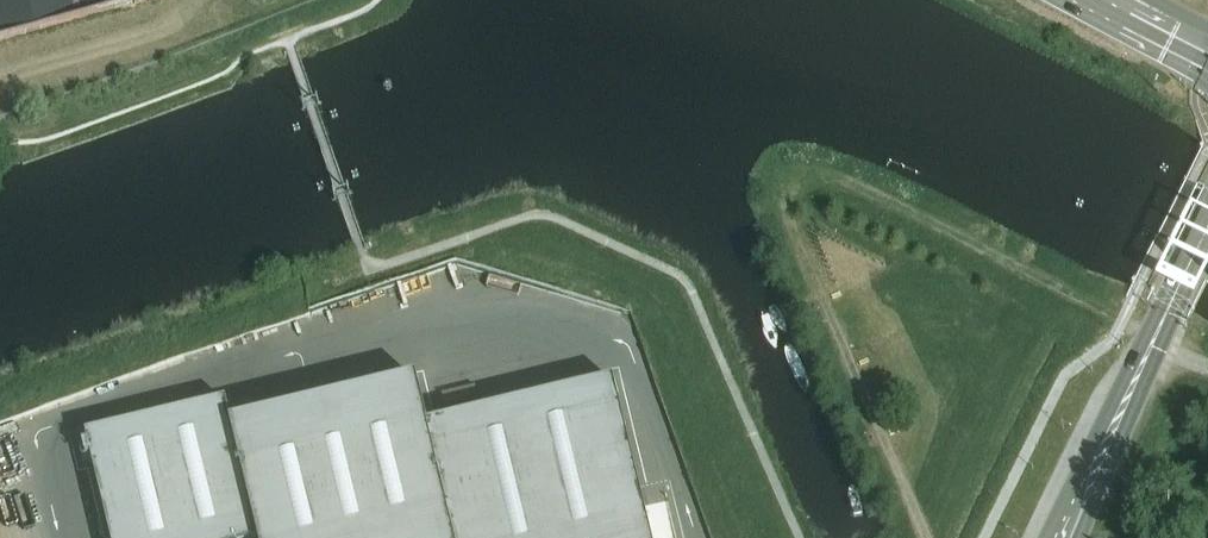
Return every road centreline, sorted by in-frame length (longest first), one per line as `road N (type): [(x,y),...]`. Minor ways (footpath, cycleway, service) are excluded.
road 1 (tertiary): [(1062,537),(1207,224)]

